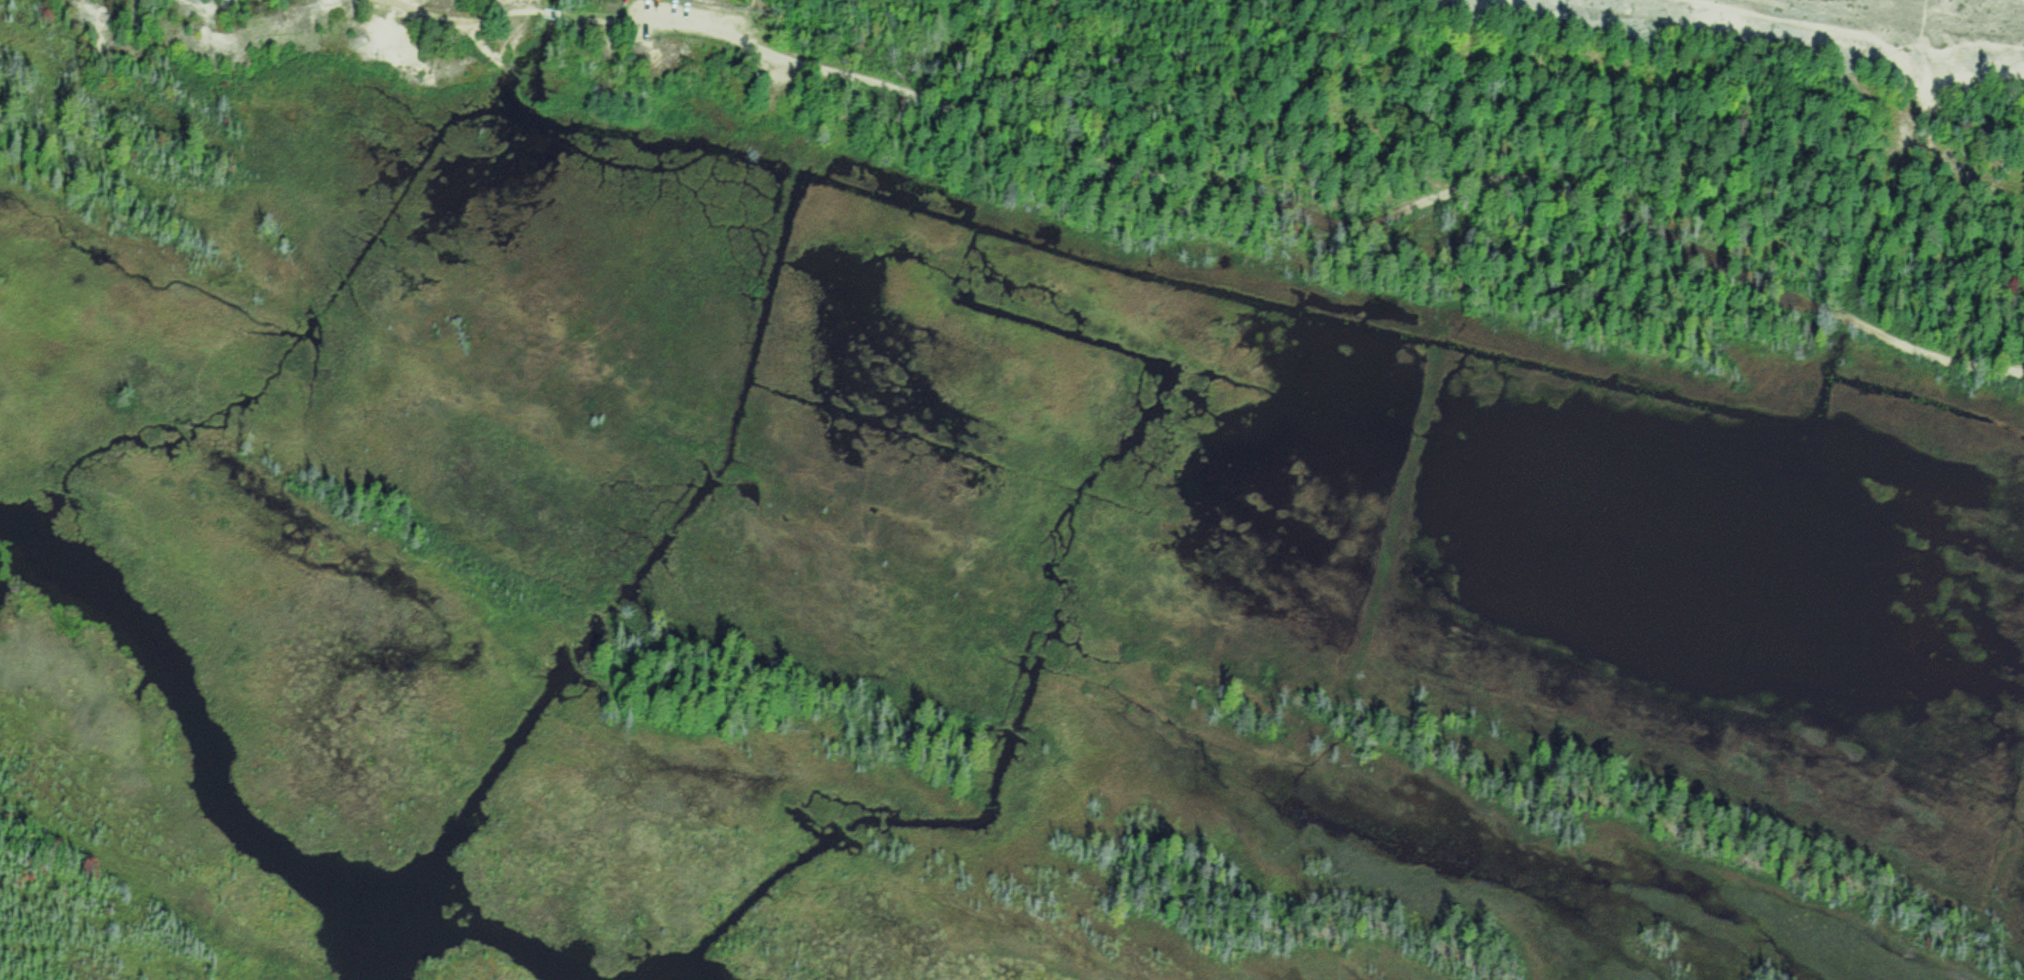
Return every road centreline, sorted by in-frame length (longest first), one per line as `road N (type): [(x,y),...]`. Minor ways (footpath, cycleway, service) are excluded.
road 1 (track): [(2023,376),(1914,352),(1546,186),(1478,178),(1363,224),(1012,138),(895,85),(769,55),(713,27),(634,17)]
road 2 (track): [(538,9),(470,19),(390,0)]

